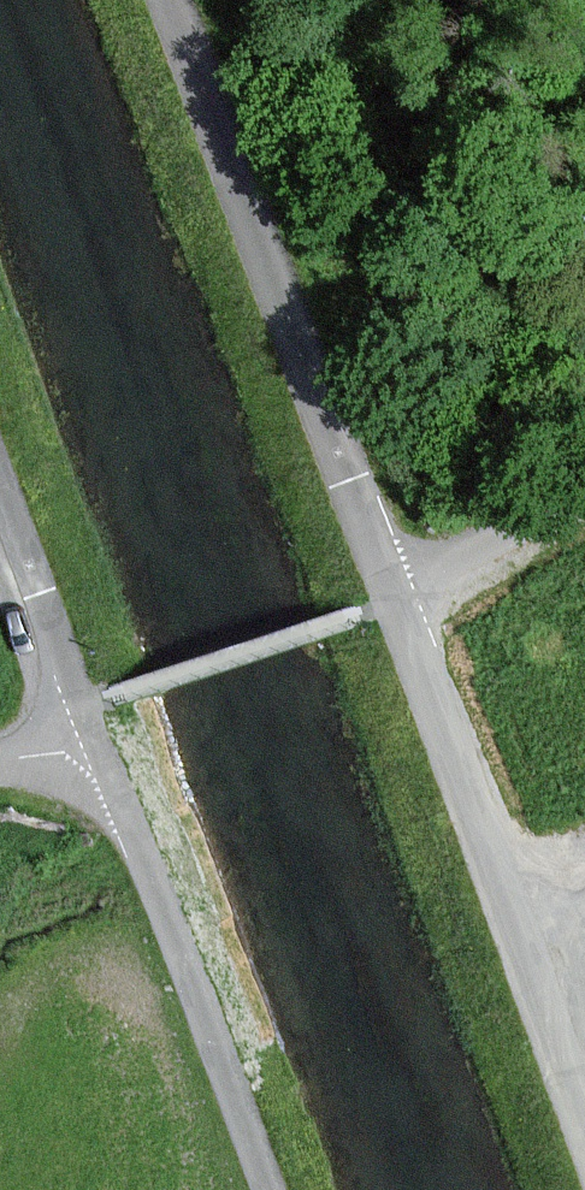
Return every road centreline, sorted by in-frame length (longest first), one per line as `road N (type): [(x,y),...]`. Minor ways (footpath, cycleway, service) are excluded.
road 1 (unclassified): [(584,1121),(394,601),(157,0)]
road 2 (track): [(584,506),(418,592),(81,706)]
road 3 (unclassified): [(90,732),(268,1189)]
road 4 (unclassified): [(0,477),(90,732)]

